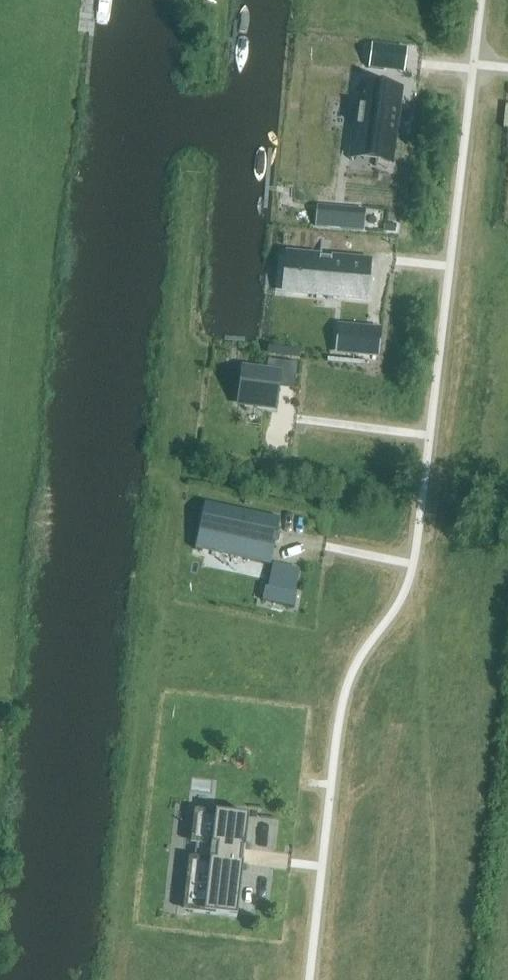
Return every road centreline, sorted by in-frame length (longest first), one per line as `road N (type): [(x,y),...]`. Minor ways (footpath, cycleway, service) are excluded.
road 1 (residential): [(473,62),(414,560),(404,606),(363,649),(343,698),(310,979)]

